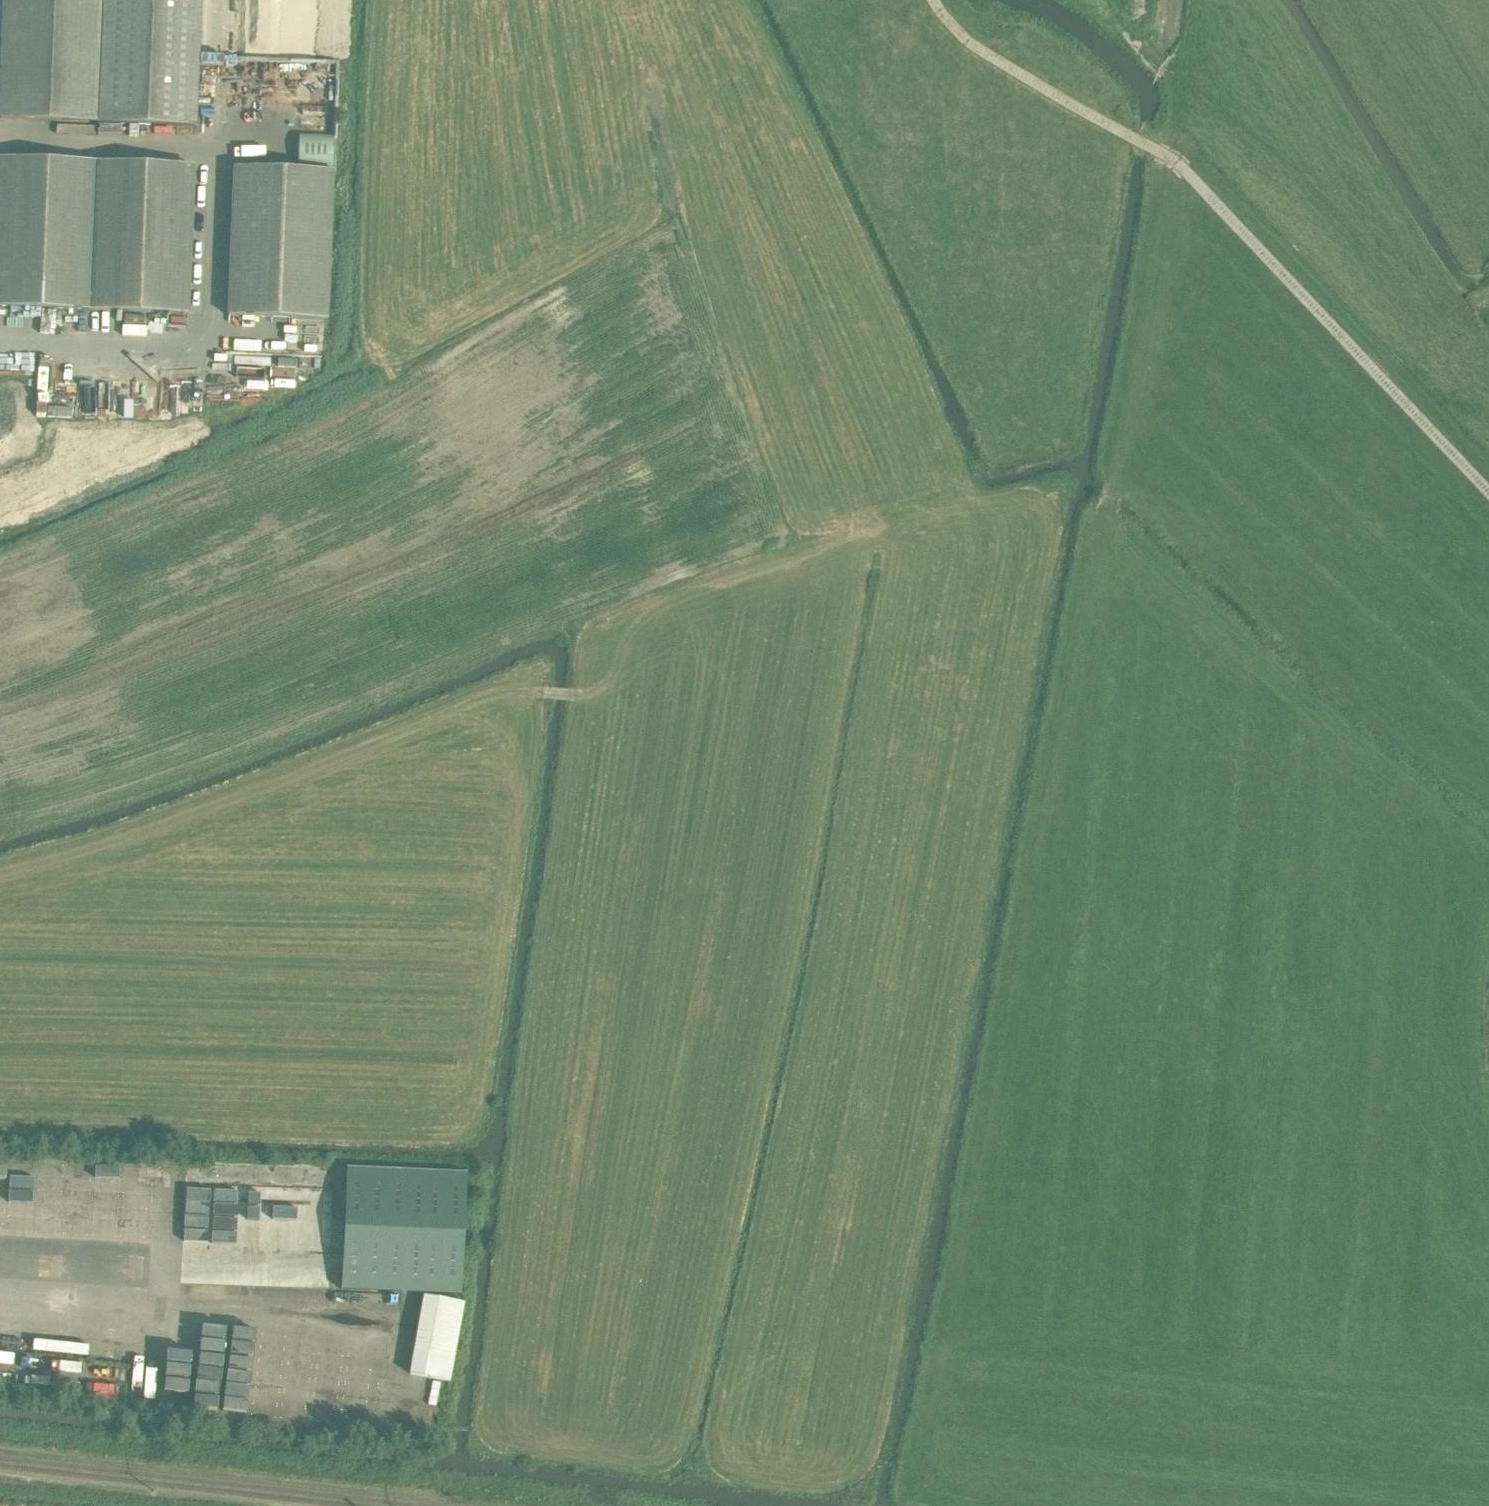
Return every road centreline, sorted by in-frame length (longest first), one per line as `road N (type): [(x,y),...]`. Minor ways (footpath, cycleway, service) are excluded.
road 1 (track): [(1488,491),(1164,154),(981,49),(934,0)]

